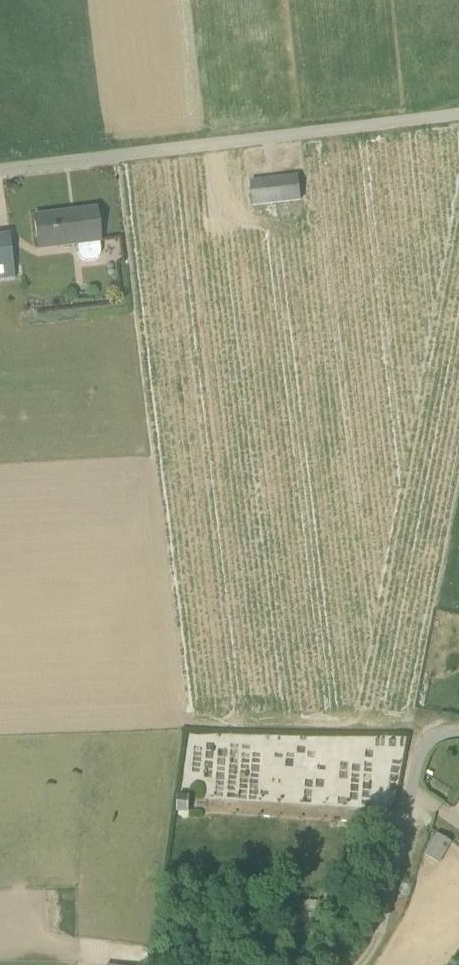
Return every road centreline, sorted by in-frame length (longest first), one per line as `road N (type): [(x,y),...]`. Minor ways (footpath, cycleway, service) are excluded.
road 1 (unclassified): [(0,166),(458,110)]

